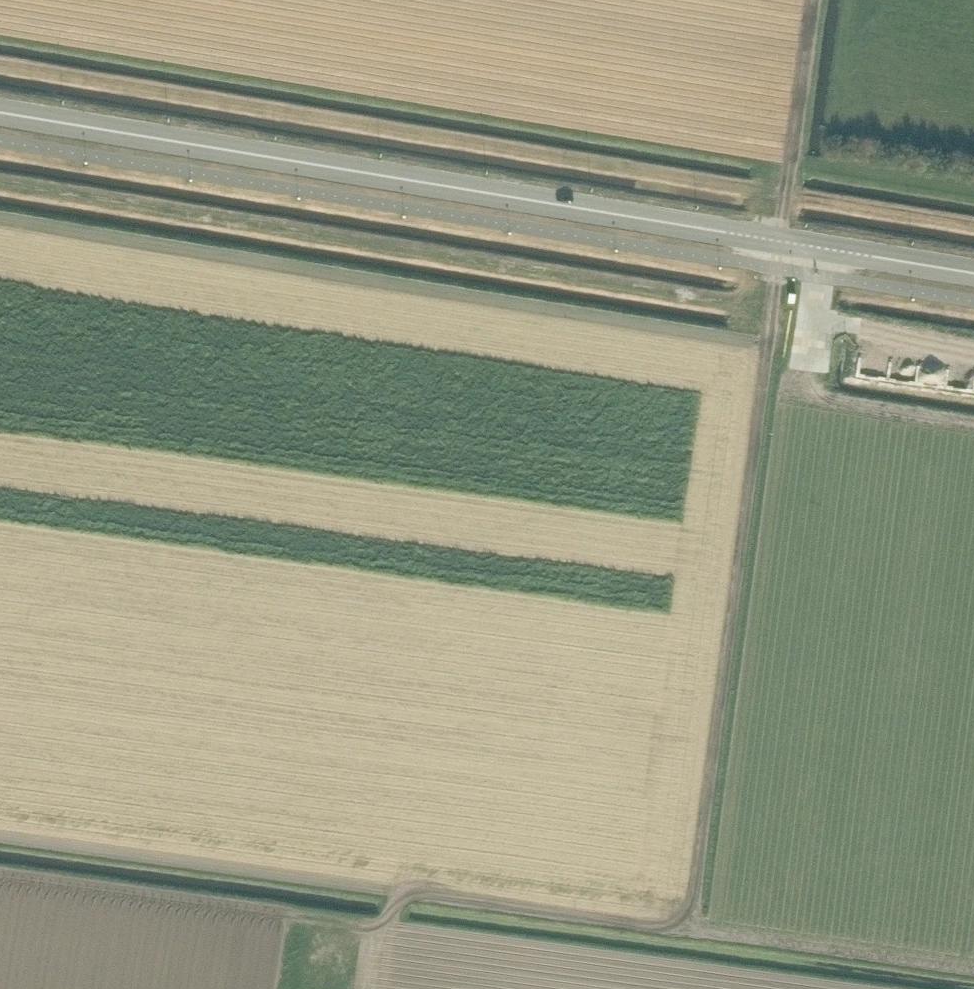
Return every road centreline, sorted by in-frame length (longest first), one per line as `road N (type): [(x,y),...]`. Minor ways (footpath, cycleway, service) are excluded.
road 1 (tertiary): [(0,112),(973,273)]

